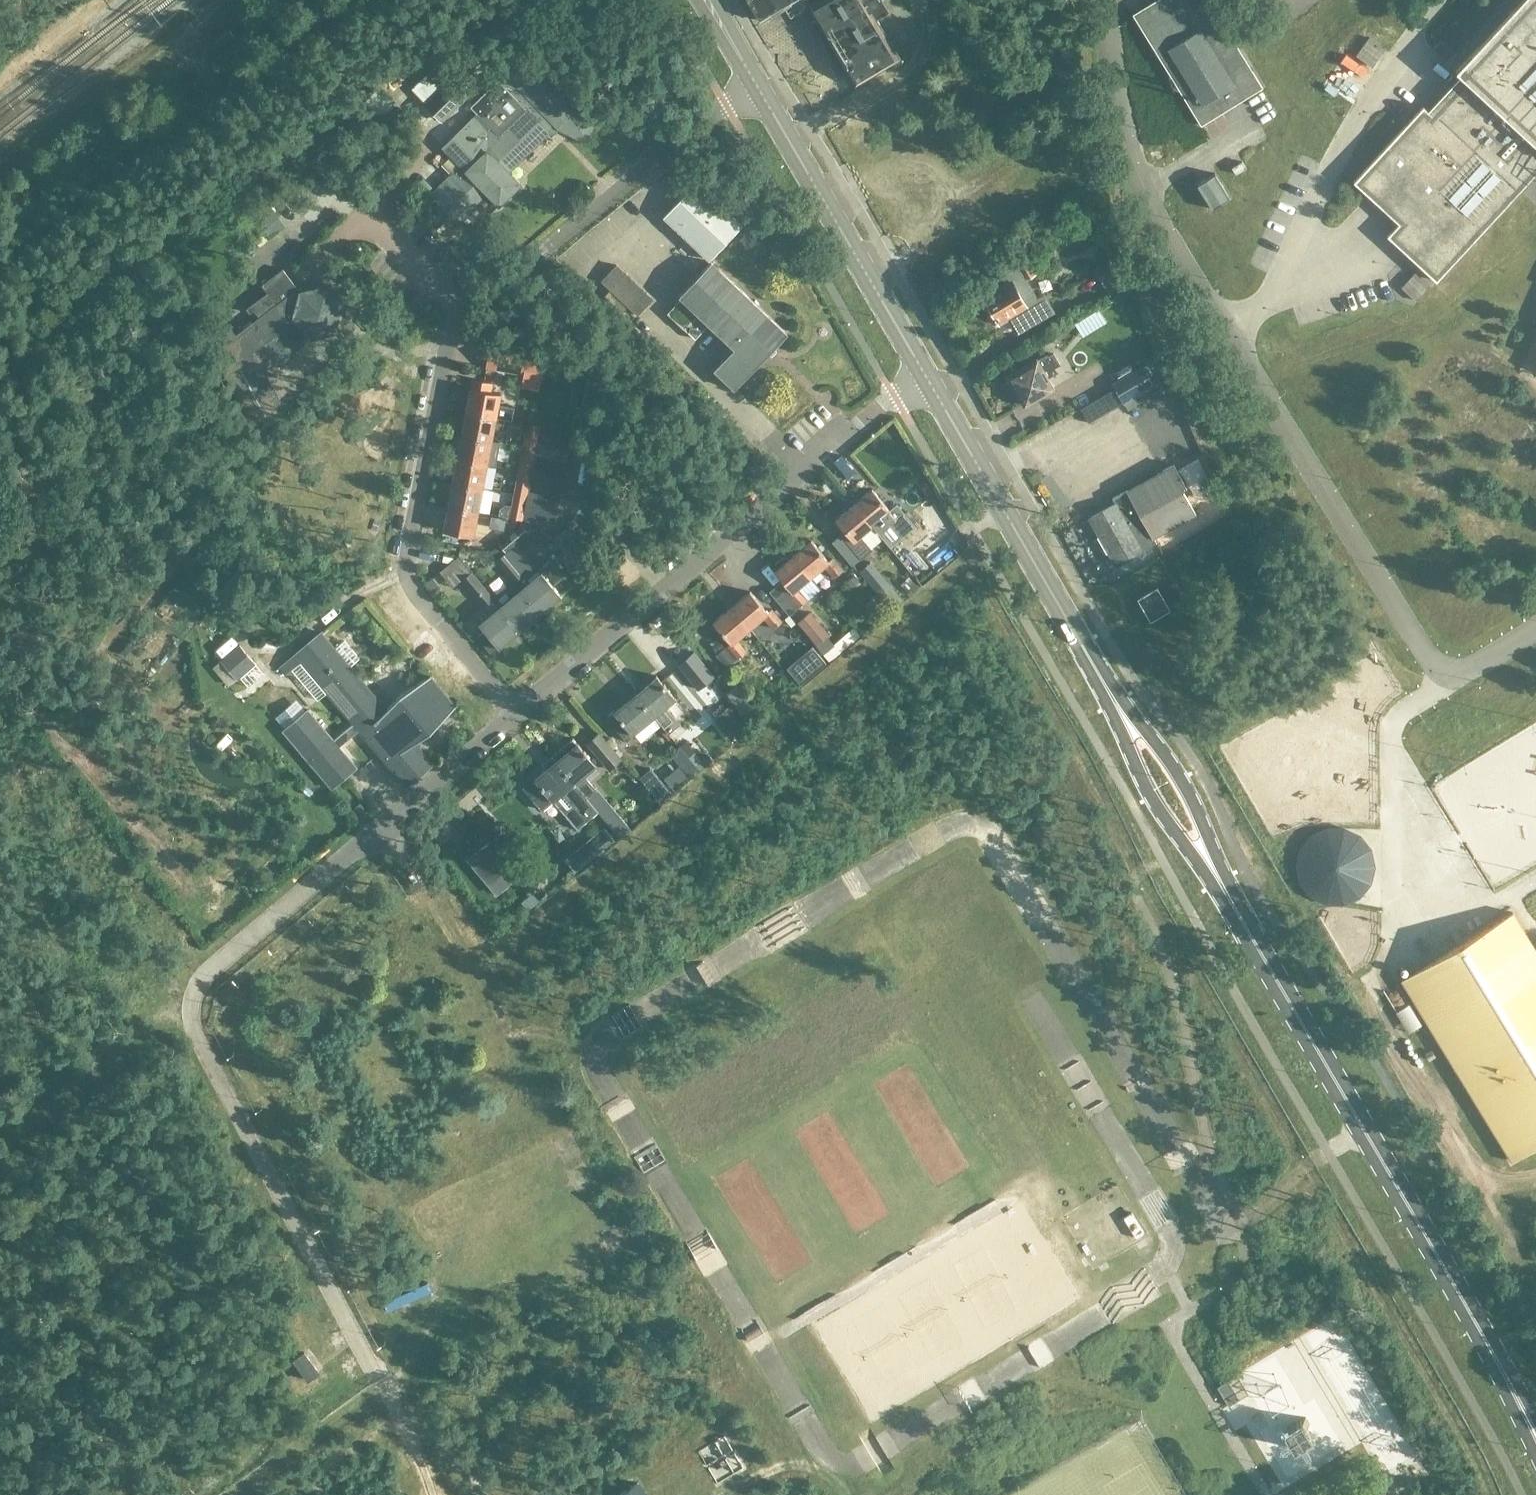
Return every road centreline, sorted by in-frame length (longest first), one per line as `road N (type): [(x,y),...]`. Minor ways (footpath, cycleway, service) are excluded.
road 1 (primary): [(1535,1435),(929,379)]
road 2 (unclassified): [(374,1371),(197,1035),(194,1001),(208,973),(518,714)]
road 3 (unclassified): [(518,714),(408,578),(449,343),(493,292),(756,85)]
road 4 (unclassified): [(518,714),(895,396),(929,379)]
road 5 (track): [(338,0),(0,263)]
road 6 (primary): [(929,379),(756,85)]
road 7 (track): [(219,0),(0,170)]

